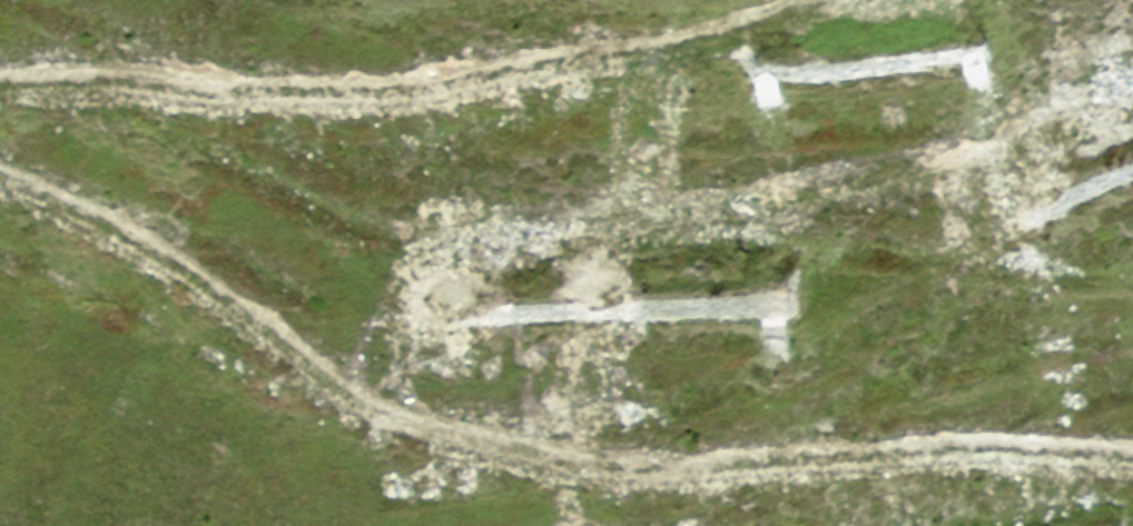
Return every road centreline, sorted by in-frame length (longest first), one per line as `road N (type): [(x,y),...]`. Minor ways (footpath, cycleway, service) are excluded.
road 1 (track): [(1132,432),(909,428),(600,457),(409,399),(190,230),(0,153)]
road 2 (track): [(0,56),(81,67),(478,65),(785,3),(867,0)]

